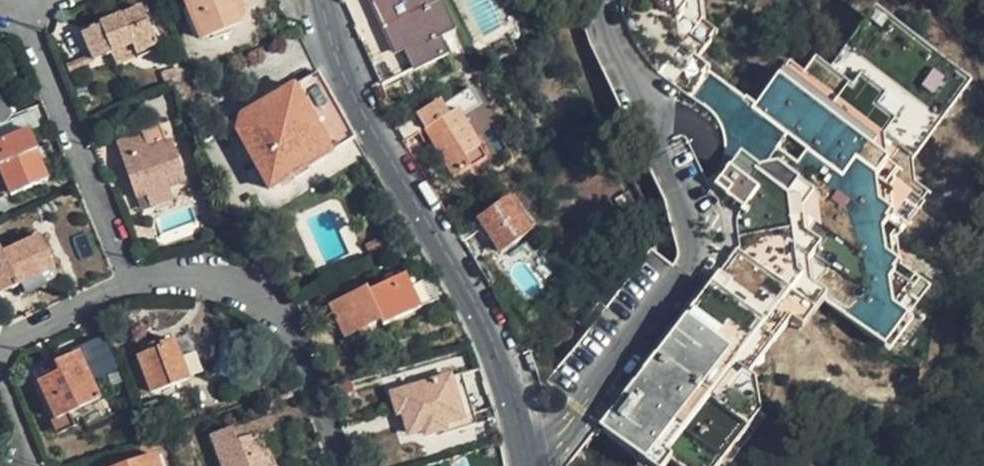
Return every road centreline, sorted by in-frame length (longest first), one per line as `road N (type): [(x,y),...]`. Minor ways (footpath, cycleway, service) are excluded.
road 1 (residential): [(598,0),(698,243),(687,271),(578,412),(525,458)]
road 2 (tertiary): [(323,0),(345,76),(502,367),(525,458)]
road 3 (residential): [(134,282),(185,277),(247,297),(292,333),(339,465)]
road 4 (residential): [(134,282),(32,29),(41,5),(53,0)]
road 5 (residential): [(0,346),(134,282)]

